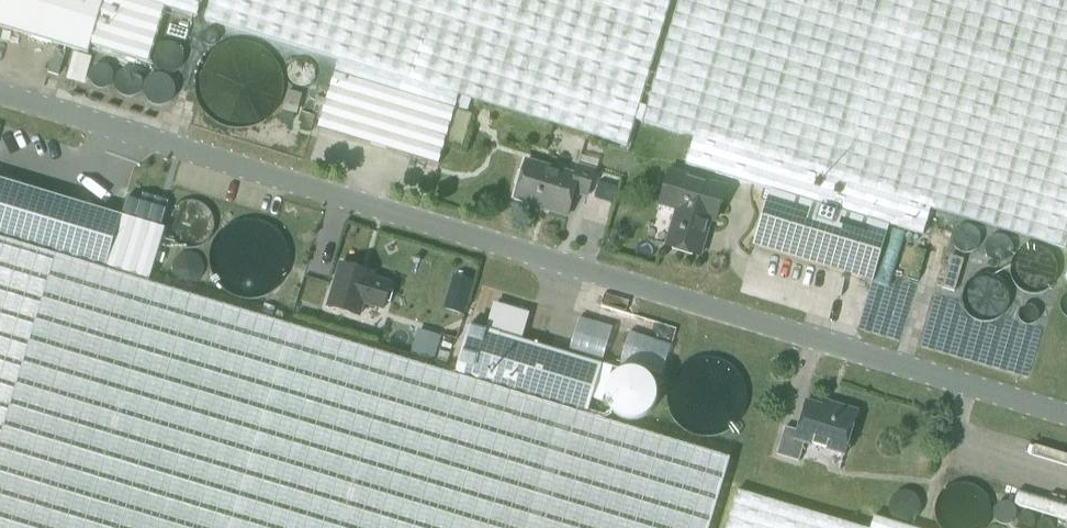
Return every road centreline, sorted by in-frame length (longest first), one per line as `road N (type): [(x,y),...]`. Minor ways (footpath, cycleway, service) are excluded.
road 1 (unclassified): [(1066,414),(0,94)]

